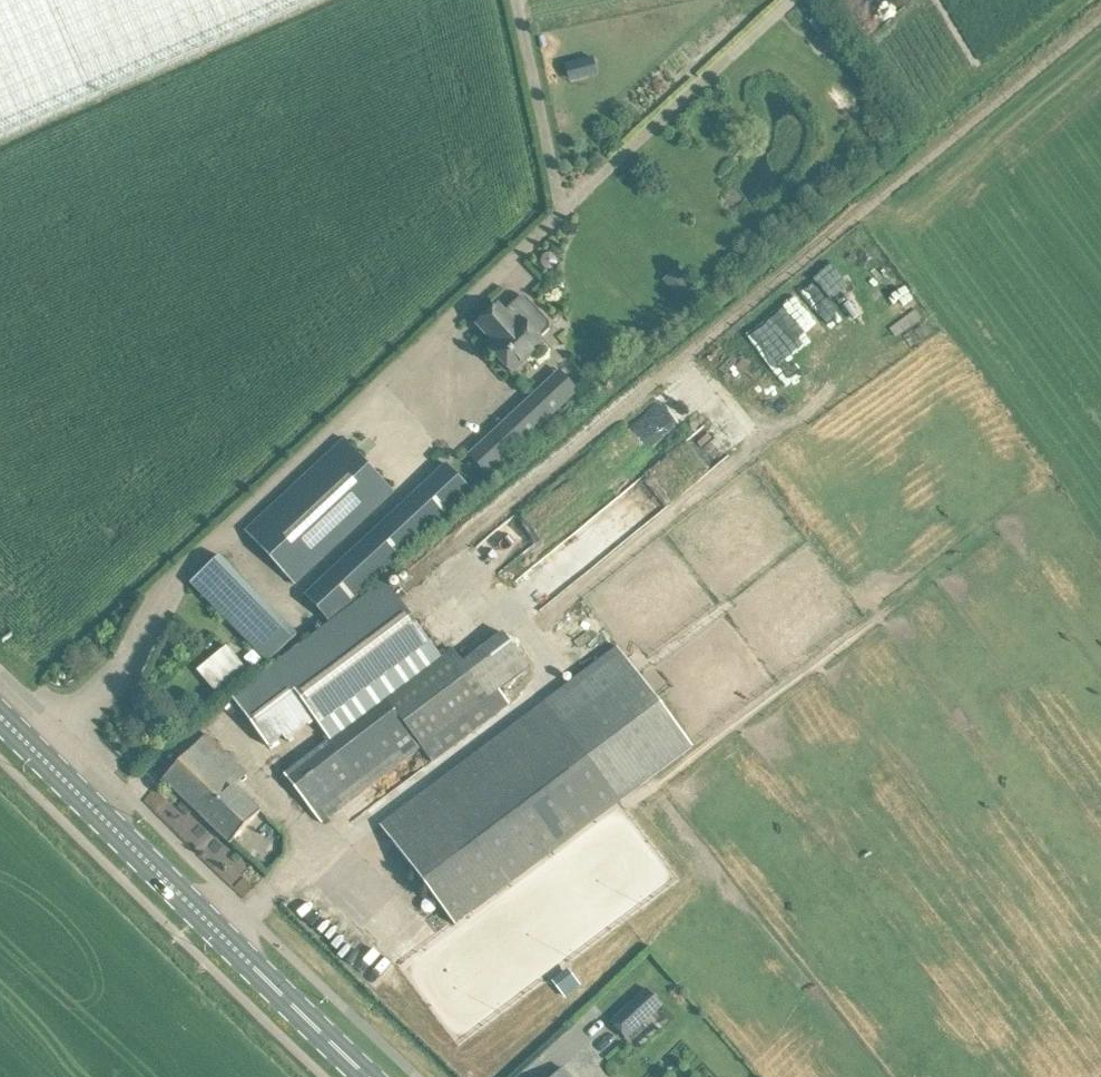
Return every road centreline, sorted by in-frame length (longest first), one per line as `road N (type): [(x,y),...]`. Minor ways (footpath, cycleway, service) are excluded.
road 1 (primary): [(190,904),(0,719)]
road 2 (primary): [(264,1038),(230,949),(190,904)]
road 3 (primary): [(190,904),(235,1041)]

